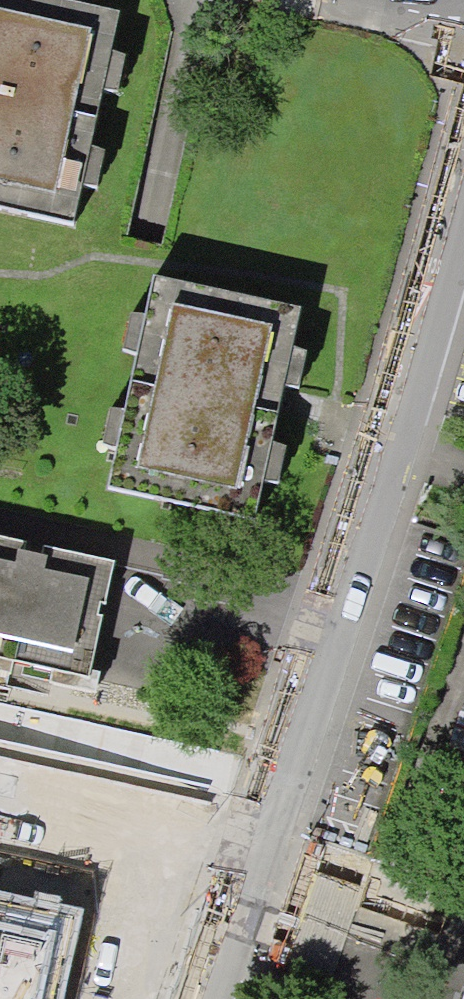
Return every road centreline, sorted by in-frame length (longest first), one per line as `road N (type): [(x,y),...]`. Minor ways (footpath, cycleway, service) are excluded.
road 1 (residential): [(463,164),(203,998)]
road 2 (residential): [(268,0),(463,45)]

